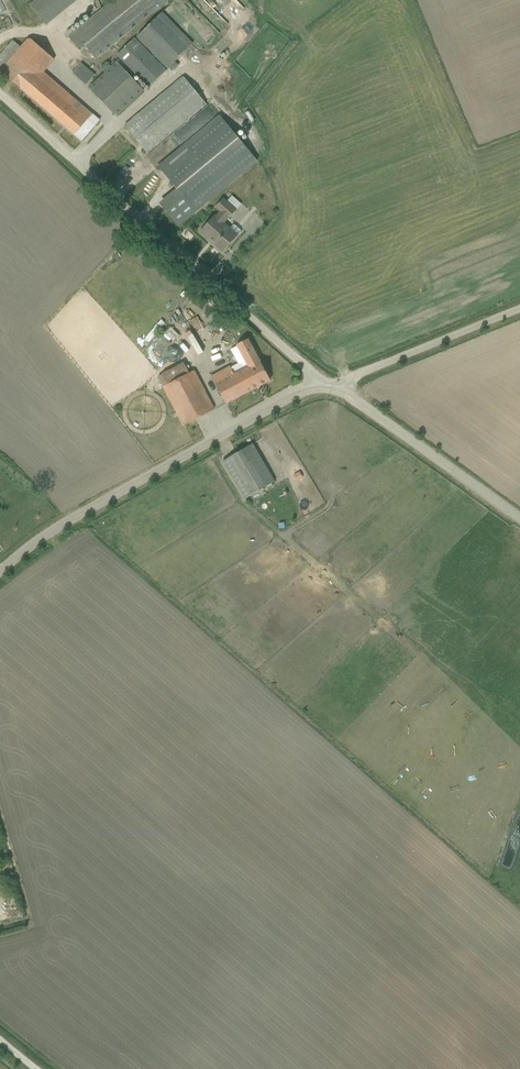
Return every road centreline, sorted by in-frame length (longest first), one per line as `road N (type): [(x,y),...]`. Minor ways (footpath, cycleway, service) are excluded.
road 1 (unclassified): [(323,387),(0,93)]
road 2 (unclassified): [(0,574),(51,532),(292,396),(323,387)]
road 3 (unclassified): [(323,387),(344,393),(519,518)]
road 4 (unclassified): [(519,310),(323,387)]

